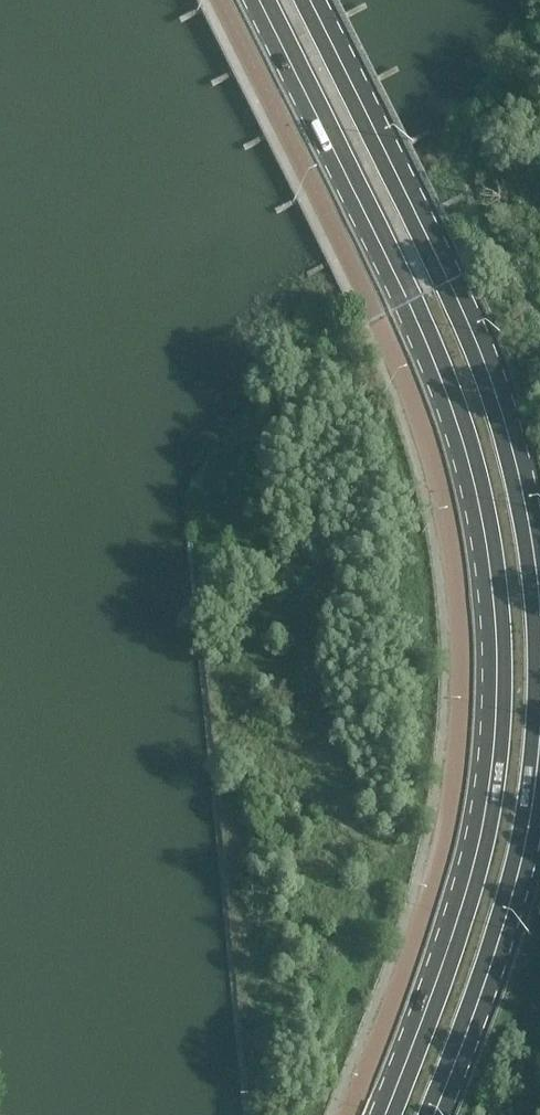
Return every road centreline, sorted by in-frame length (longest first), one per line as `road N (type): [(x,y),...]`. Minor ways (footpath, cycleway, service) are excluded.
road 1 (secondary): [(255,0),(444,390),(476,492),(490,577),(499,673),(482,847),(458,926),(381,1114)]
road 2 (secondary): [(539,591),(502,415),(478,344),(307,0)]
road 3 (secondary): [(437,1114),(524,855),(539,737)]

